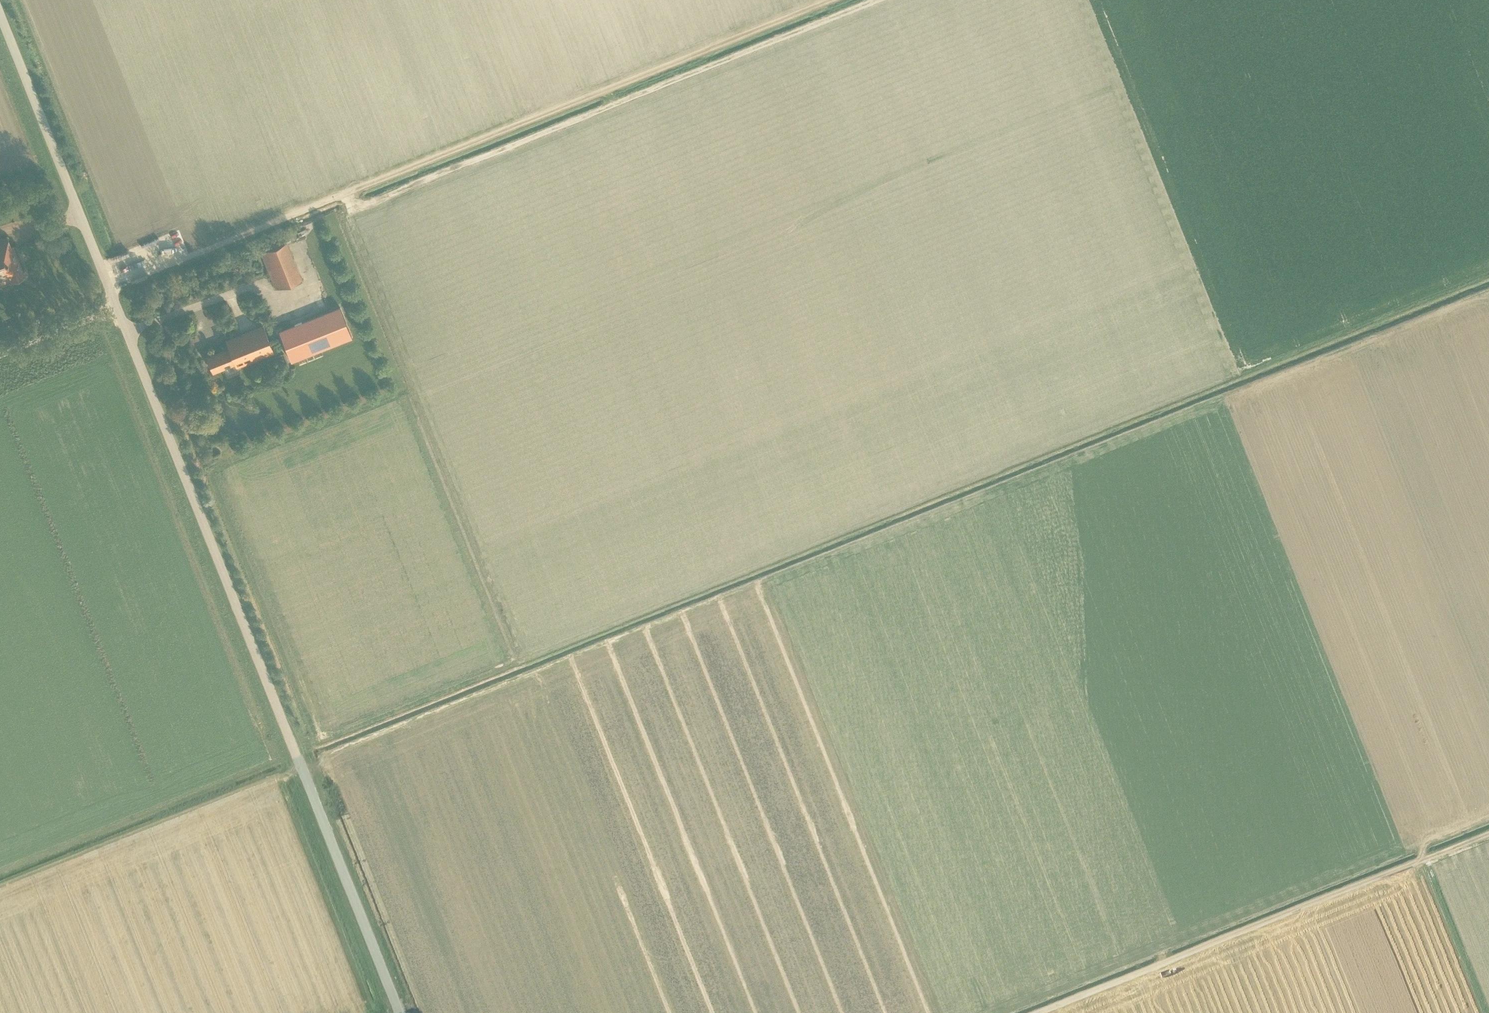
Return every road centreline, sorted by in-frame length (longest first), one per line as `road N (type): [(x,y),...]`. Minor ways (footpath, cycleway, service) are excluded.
road 1 (unclassified): [(400,1012),(0,13)]

